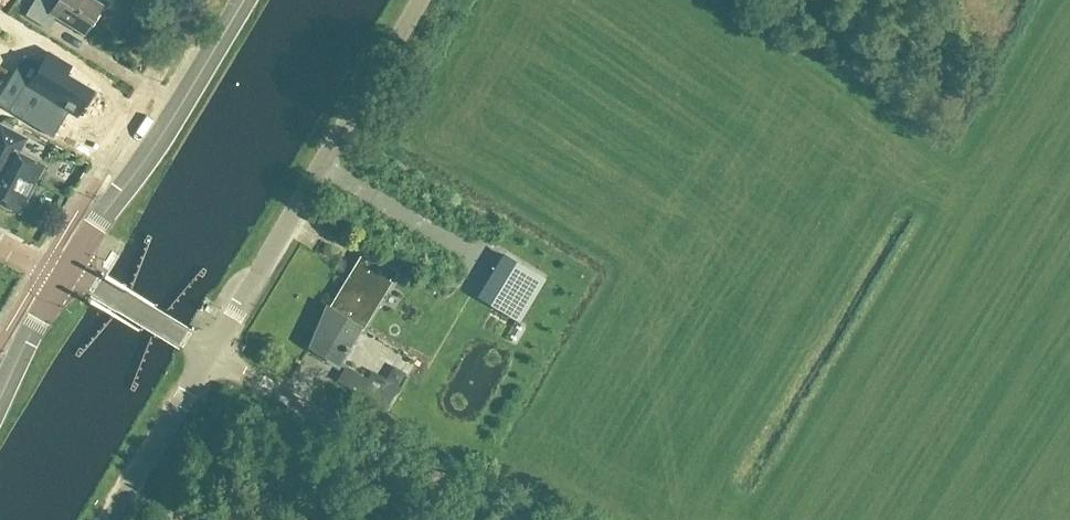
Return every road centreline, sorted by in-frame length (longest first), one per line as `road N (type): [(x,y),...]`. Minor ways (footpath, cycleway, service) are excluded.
road 1 (unclassified): [(212,352),(420,0)]
road 2 (unclassified): [(523,519),(212,352)]
road 3 (tertiary): [(66,272),(243,0)]
road 4 (unclassified): [(110,519),(212,352)]
road 5 (unclassified): [(212,352),(66,272)]
road 6 (tertiary): [(0,399),(66,272)]

